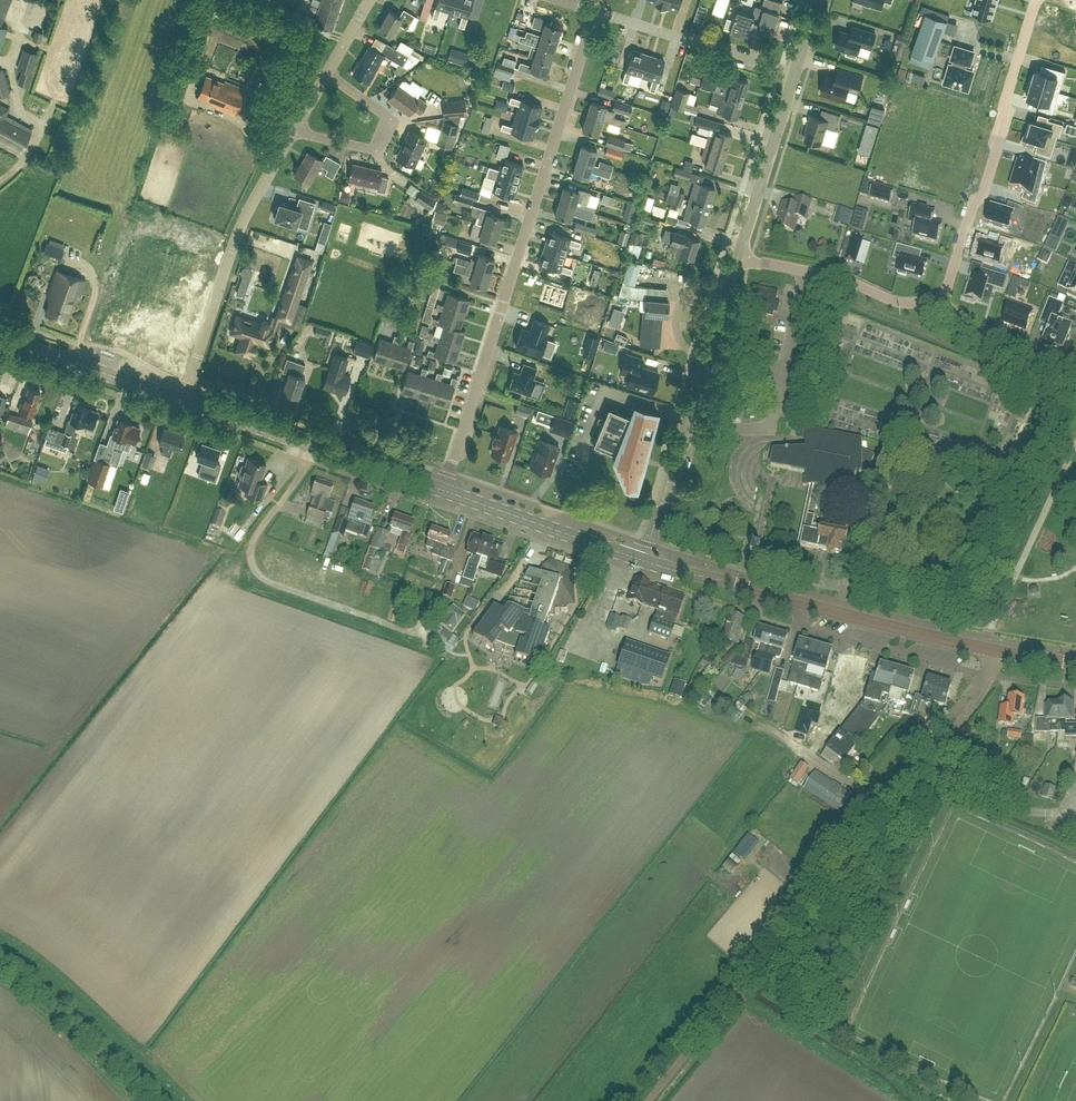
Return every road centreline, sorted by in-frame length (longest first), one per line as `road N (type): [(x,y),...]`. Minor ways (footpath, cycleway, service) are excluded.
road 1 (residential): [(443,492),(594,11)]
road 2 (unclassified): [(647,1100),(924,764)]
road 3 (secondary): [(986,648),(644,562)]
road 4 (unclassified): [(435,642),(261,579),(252,567),(255,537),(319,449)]
road 5 (tertiary): [(644,562),(739,254)]
road 6 (residential): [(941,299),(983,193),(1037,0)]
road 7 (residential): [(182,399),(229,251),(293,131)]
road 8 (track): [(178,1100),(87,1009),(0,944)]
road 9 (secondary): [(644,562),(443,492)]
road 10 (residential): [(739,254),(841,279),(906,306),(941,299)]
road 11 (residential): [(795,74),(594,11)]
road 12 (secondary): [(182,399),(0,336)]
road 13 (residential): [(293,131),(376,146),(384,113),(326,72)]
road 14 (tertiary): [(739,254),(795,74)]
road 15 (residential): [(1075,364),(1056,366),(979,335),(941,299)]
road 16 (secondary): [(319,449),(182,399)]
road 17 (residential): [(1054,816),(1012,807),(924,764)]
road 18 (unclassified): [(924,764),(977,701),(990,673),(986,648)]
road 19 (secondary): [(443,492),(319,449)]

